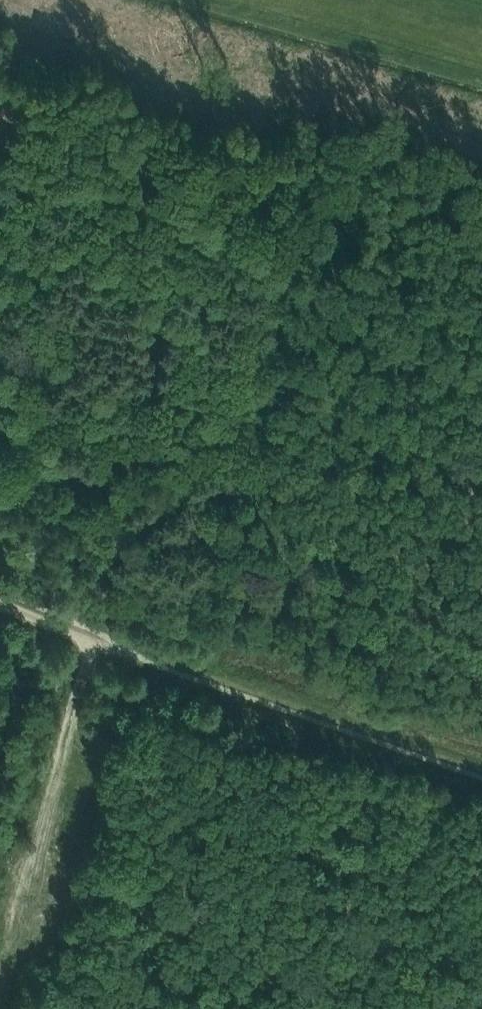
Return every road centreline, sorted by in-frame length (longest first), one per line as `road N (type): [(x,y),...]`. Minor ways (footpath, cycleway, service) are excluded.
road 1 (track): [(94,644),(148,652),(481,767)]
road 2 (track): [(3,1008),(10,922),(66,735)]

